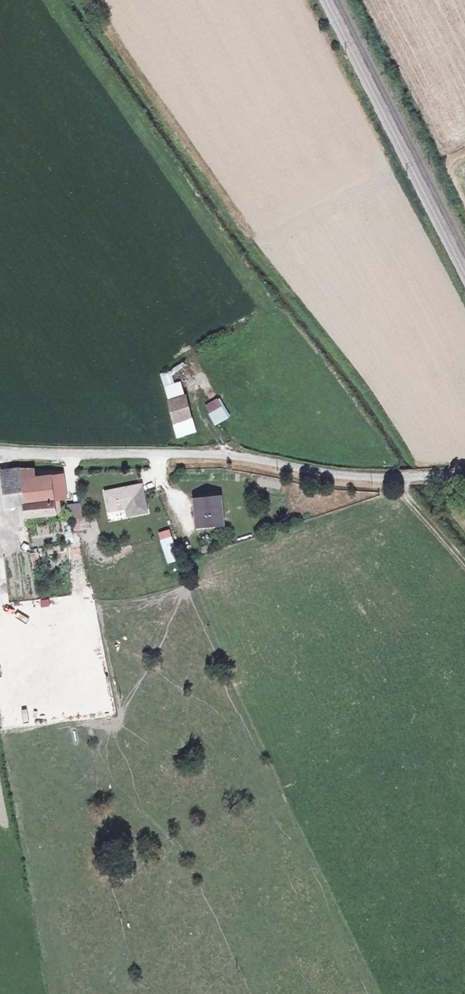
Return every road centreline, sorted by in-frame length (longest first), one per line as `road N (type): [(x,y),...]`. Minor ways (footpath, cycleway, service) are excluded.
road 1 (unclassified): [(0,453),(230,457),(318,474),(464,475)]

